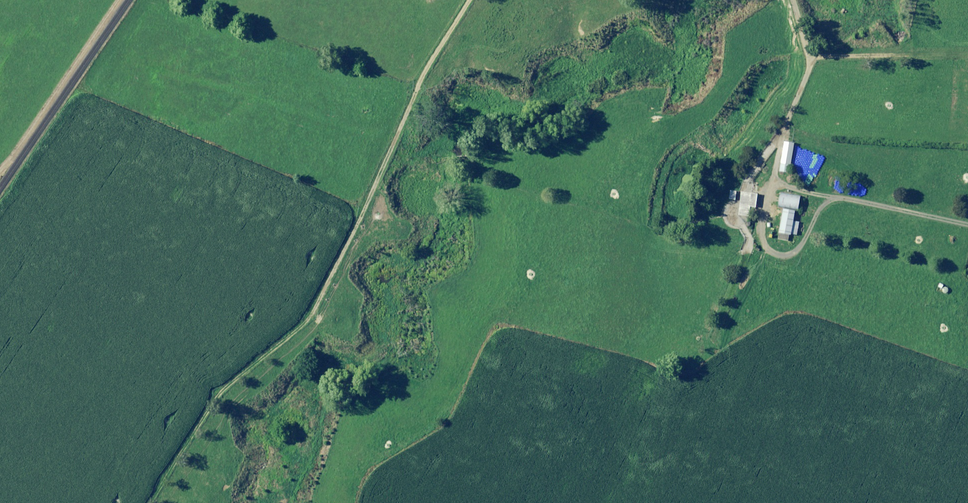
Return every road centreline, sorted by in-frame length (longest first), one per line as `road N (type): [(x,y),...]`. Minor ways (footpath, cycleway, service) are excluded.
road 1 (track): [(967,223),(785,187),(765,191),(647,502)]
road 2 (track): [(217,398),(308,314),(404,111)]
road 3 (track): [(468,0),(404,111)]
road 4 (track): [(786,122),(802,87),(792,0)]

